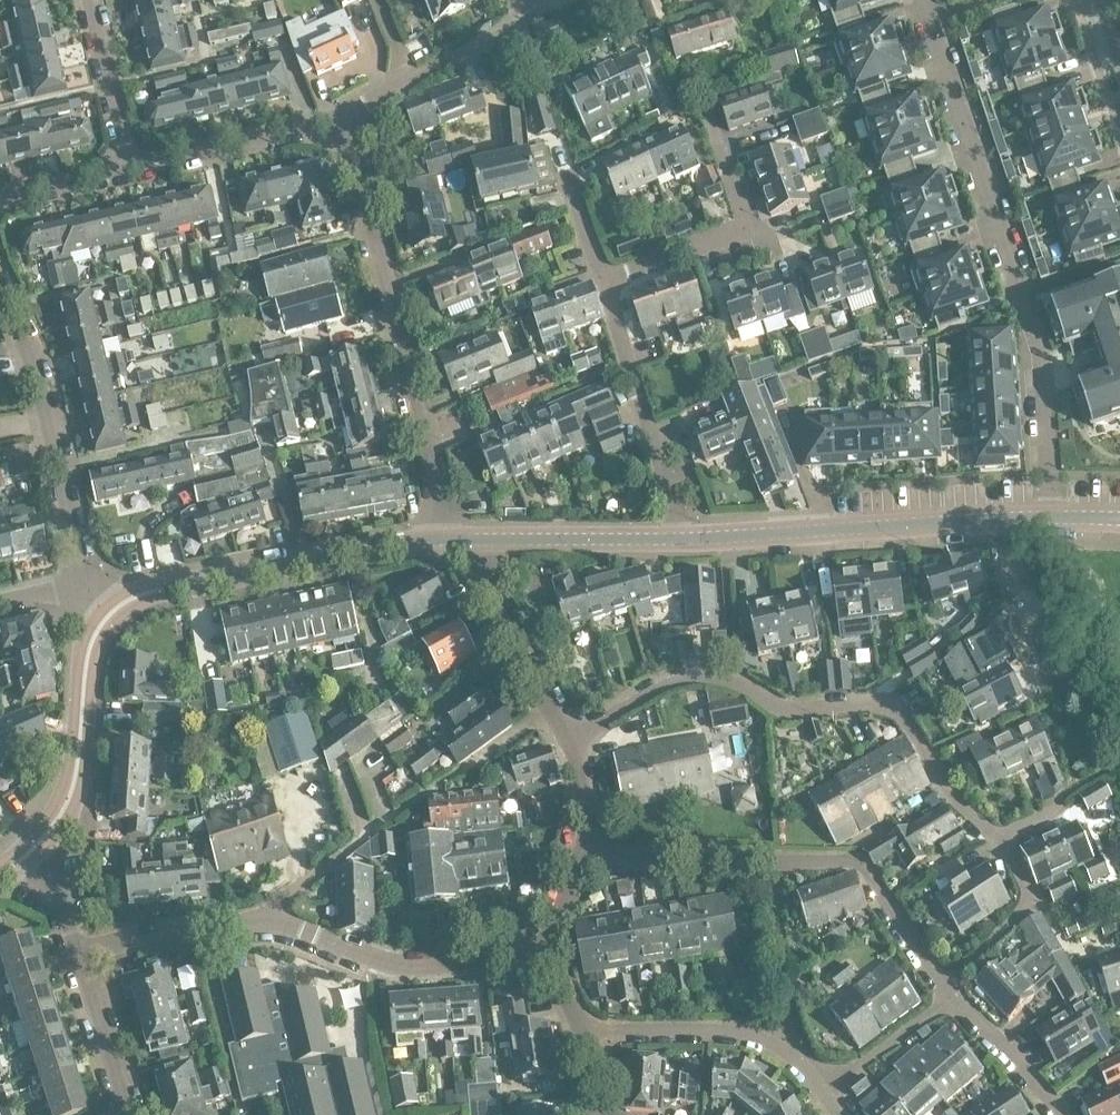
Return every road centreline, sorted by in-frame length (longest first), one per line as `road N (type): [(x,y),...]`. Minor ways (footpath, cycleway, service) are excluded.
road 1 (residential): [(1000,837),(960,806),(890,703),(799,710),(731,680),(696,676),(569,742)]
road 2 (residential): [(929,20),(1045,364),(1051,518)]
road 3 (residential): [(949,995),(861,866),(850,861),(581,853)]
road 4 (residential): [(448,541),(341,117)]
road 5 (unclassified): [(1051,518),(686,538)]
road 6 (unclassified): [(448,541),(160,590),(112,612)]
road 7 (residential): [(87,590),(42,390),(0,292)]
road 8 (residential): [(276,920),(387,967),(547,945)]
road 9 (residential): [(607,280),(754,225),(710,112)]
road 10 (residential): [(686,538),(607,280)]
road 11 (unclassified): [(27,856),(74,785),(93,642),(112,612)]
road 12 (residential): [(823,1091),(786,1051),(749,1036),(583,1032)]
road 13 (residential): [(569,742),(484,584),(479,540)]
road 14 (residential): [(276,920),(285,891),(440,782)]
road 15 (residential): [(132,168),(341,117)]
road 16 (unclassified): [(686,538),(479,540)]
road 17 (residential): [(74,947),(276,920)]
road 18 (residential): [(949,995),(1024,906),(1025,886),(1000,837)]
road 19 (residential): [(123,1114),(74,947)]
road 20 (residential): [(132,168),(90,0)]
road 21 (residential): [(1059,1114),(1039,1083),(949,995)]
road 22 (residential): [(823,1091),(949,995)]
road 23 (residential): [(132,168),(0,197)]
road 24 (residential): [(407,77),(517,23)]

